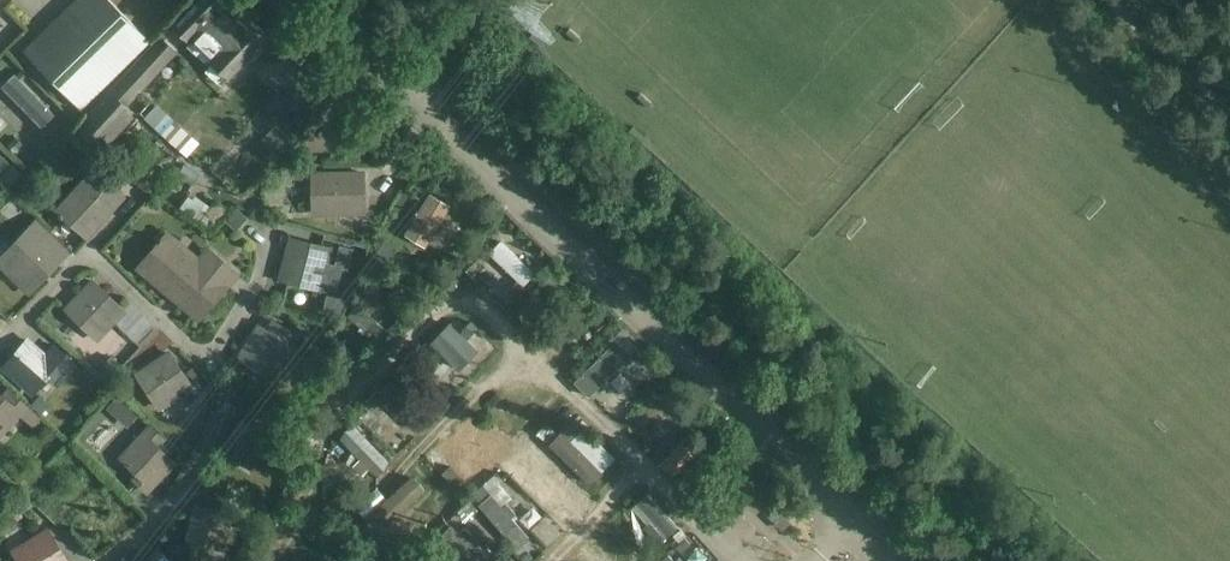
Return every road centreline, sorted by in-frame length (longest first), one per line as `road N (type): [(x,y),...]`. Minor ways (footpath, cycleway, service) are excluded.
road 1 (unclassified): [(844,502),(316,0)]

